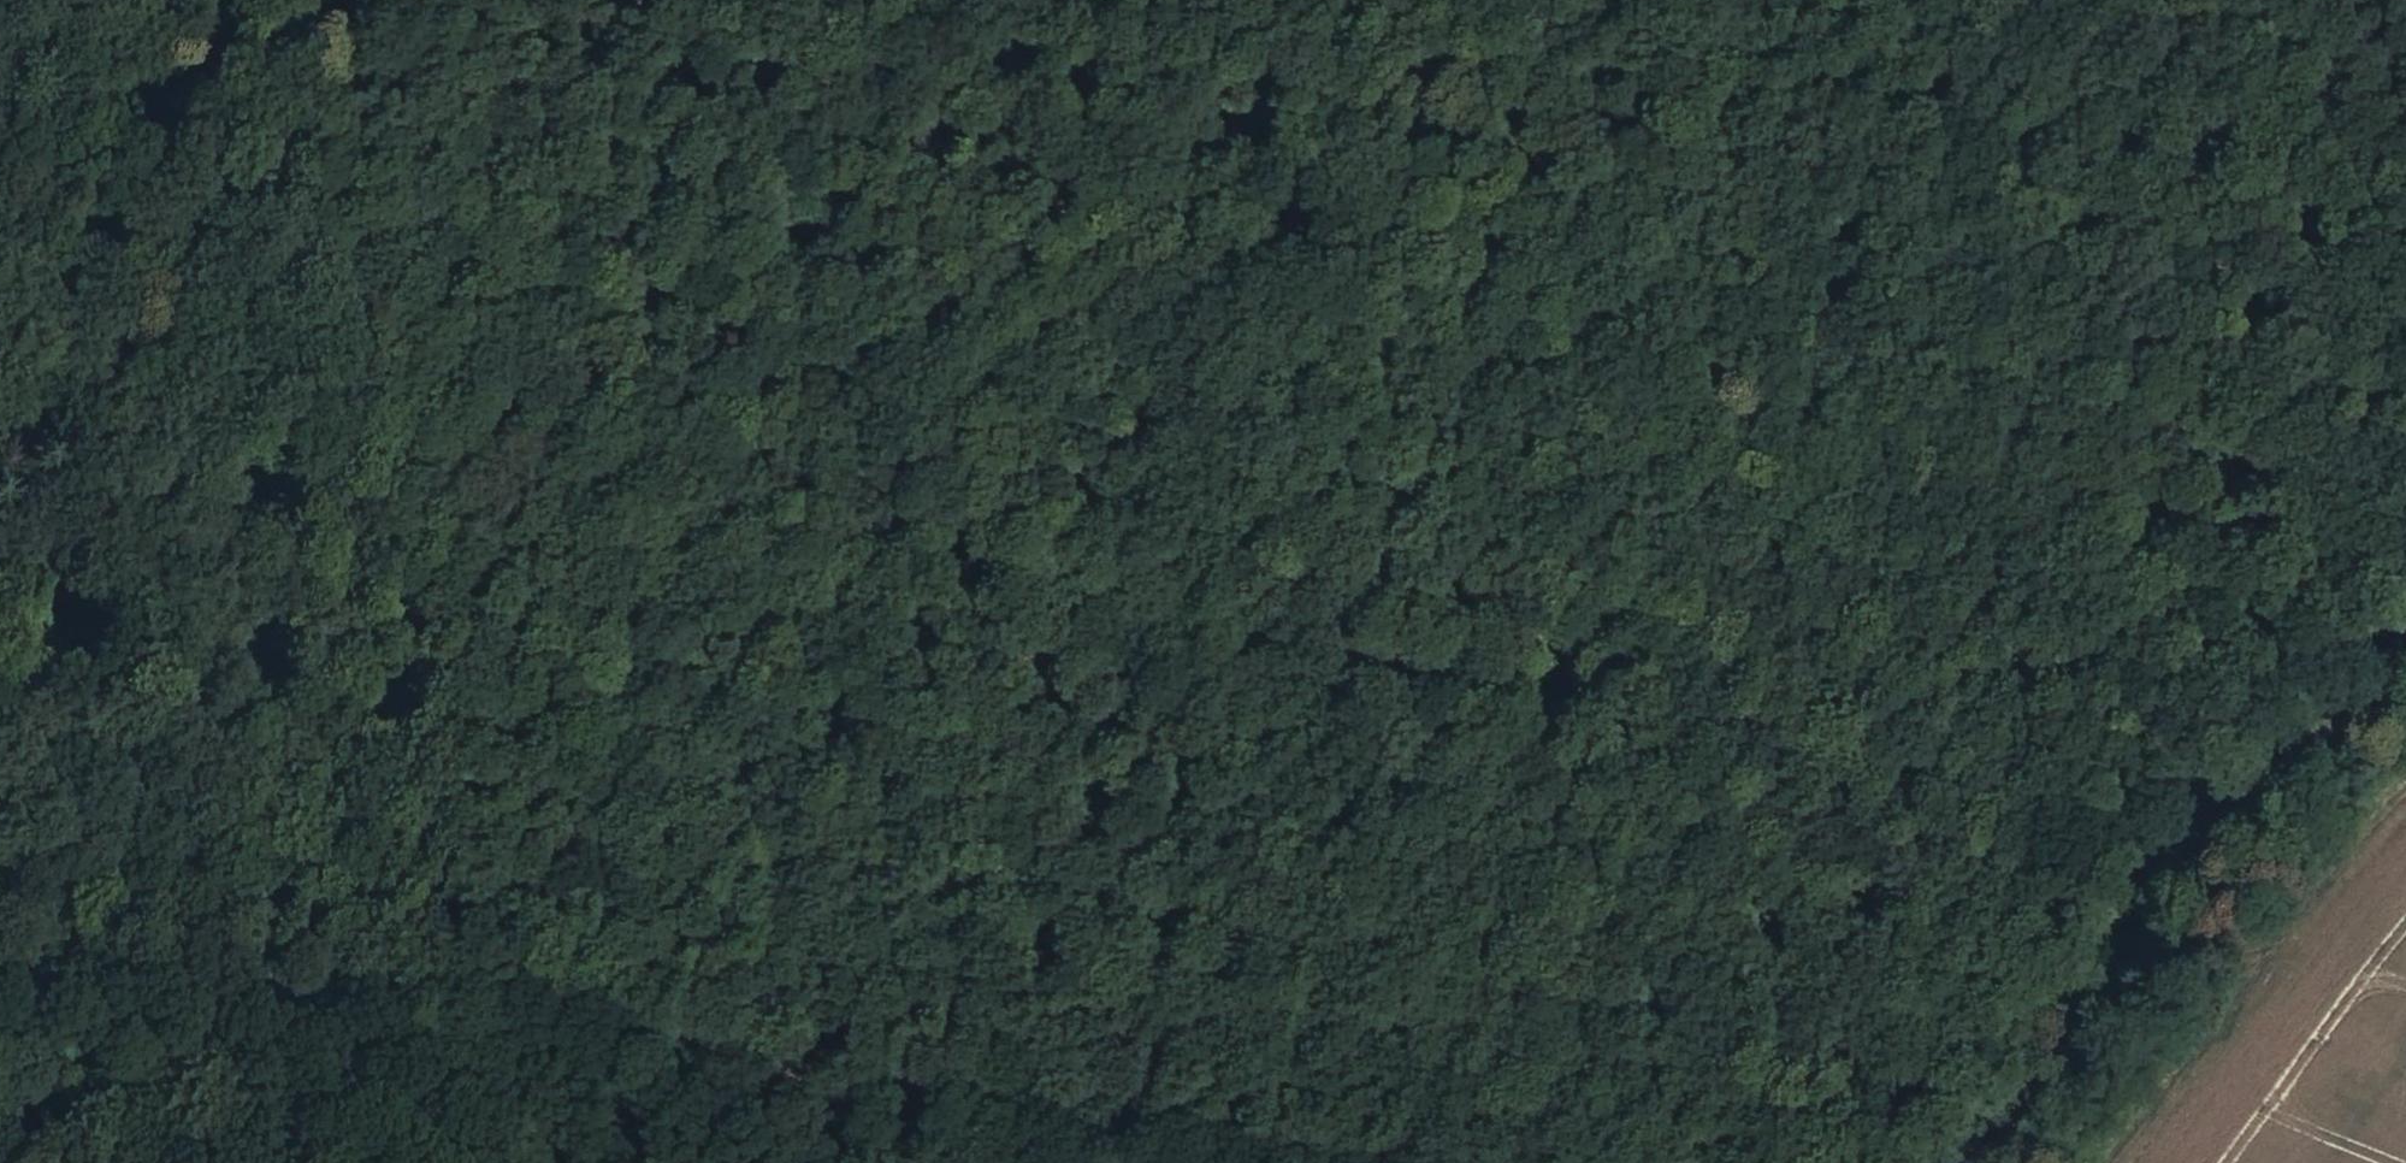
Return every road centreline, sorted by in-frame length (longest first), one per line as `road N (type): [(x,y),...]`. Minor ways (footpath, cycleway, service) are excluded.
road 1 (track): [(1509,1162),(0,895)]
road 2 (track): [(2405,664),(2213,847),(2097,981),(1966,1162)]

